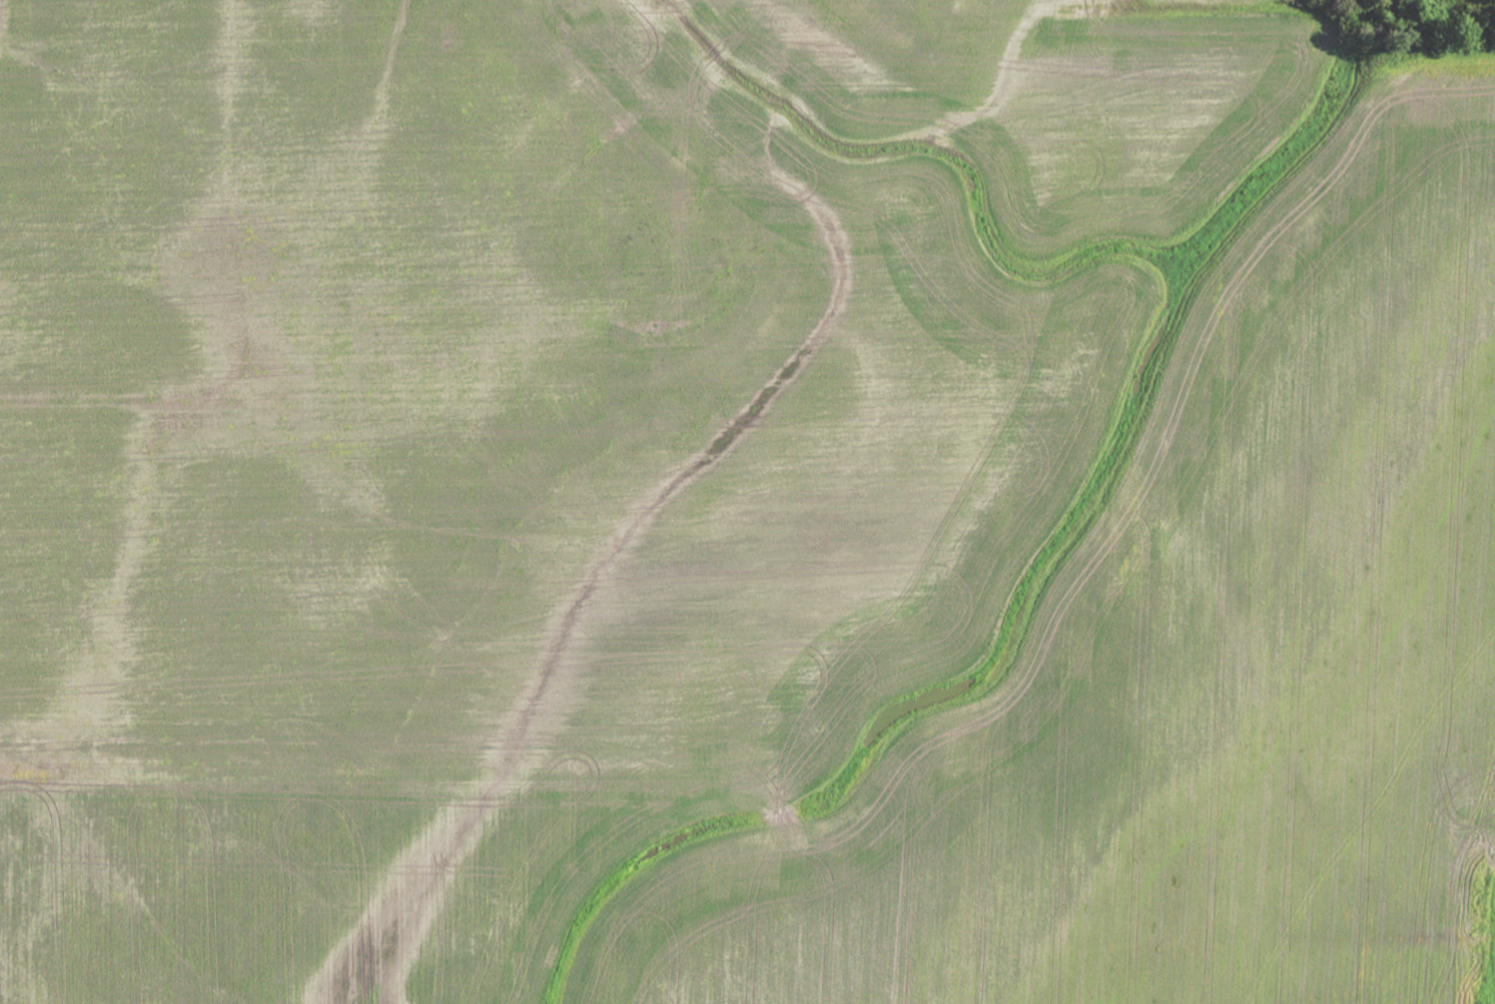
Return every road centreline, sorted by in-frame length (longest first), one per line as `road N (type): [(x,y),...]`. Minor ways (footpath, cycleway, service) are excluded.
road 1 (track): [(0,769),(685,766),(751,778),(771,791),(791,825),(820,833),(857,805),(926,728),(1006,688),(1067,574),(1129,484),(1204,303),(1252,233),(1411,66),(1494,58)]

